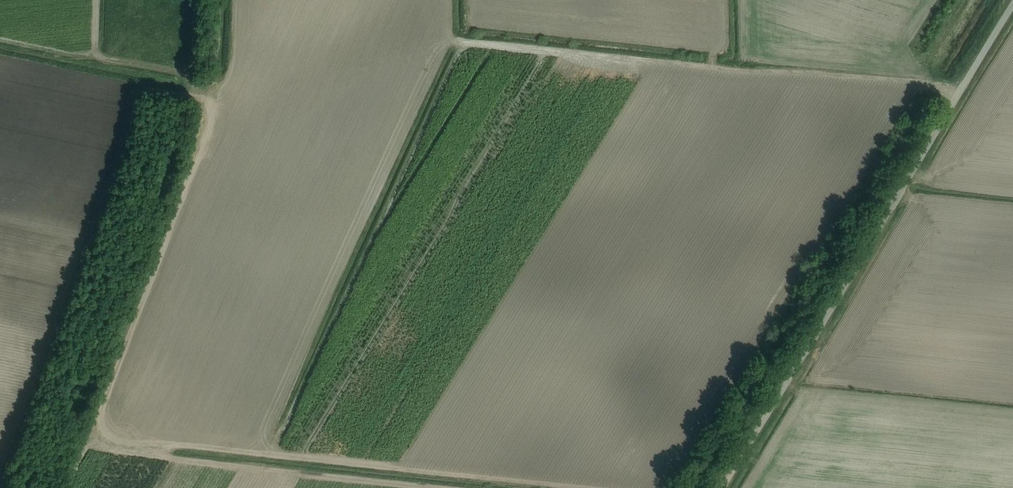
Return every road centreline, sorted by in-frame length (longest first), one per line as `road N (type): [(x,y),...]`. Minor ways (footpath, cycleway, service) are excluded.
road 1 (unclassified): [(723,487),(1012,7)]

